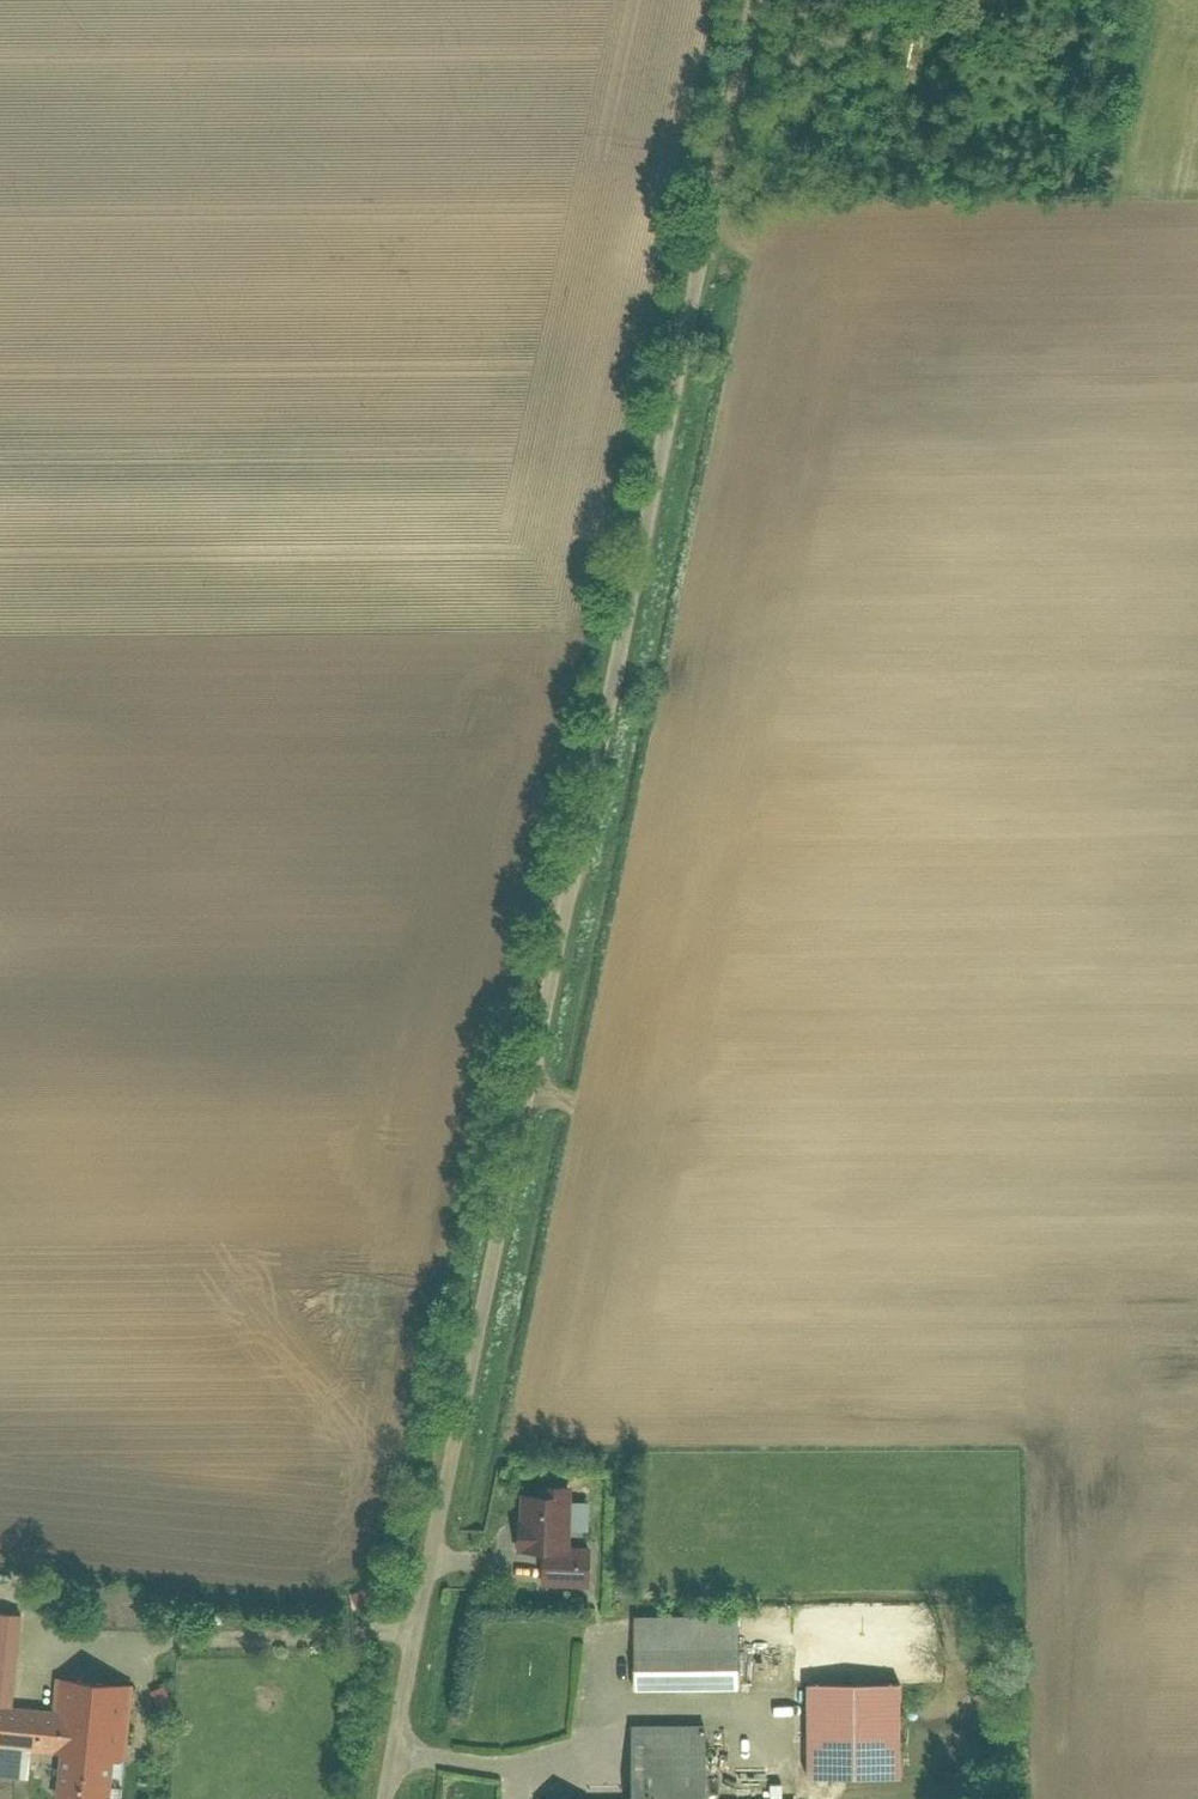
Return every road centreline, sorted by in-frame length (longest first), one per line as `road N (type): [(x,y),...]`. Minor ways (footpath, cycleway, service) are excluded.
road 1 (unclassified): [(759,0),(416,1629),(389,1798)]

